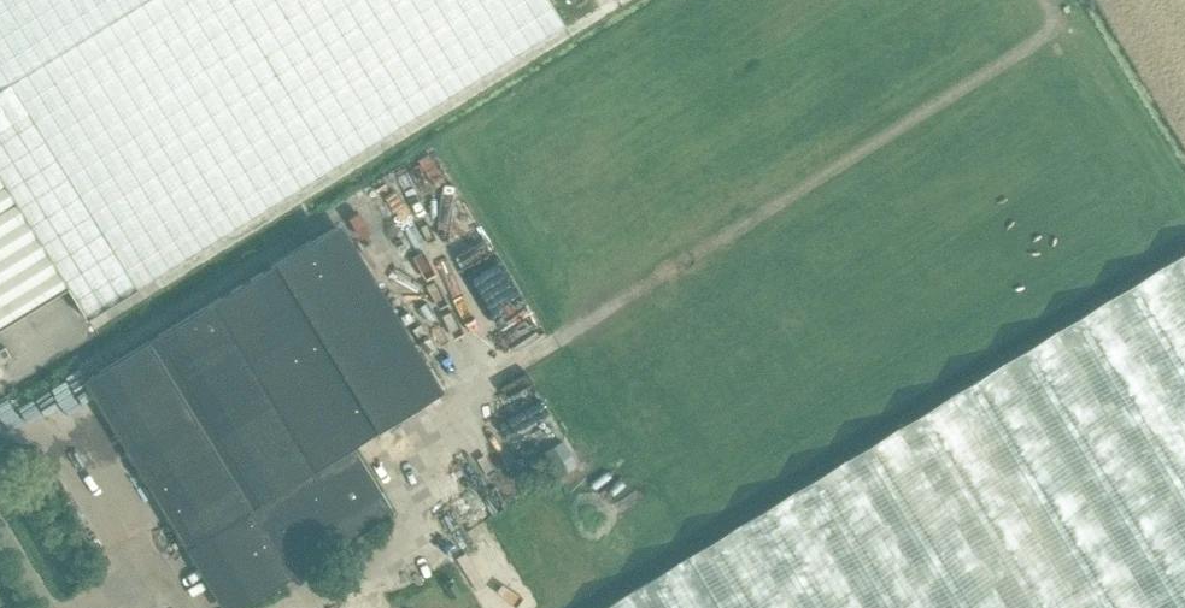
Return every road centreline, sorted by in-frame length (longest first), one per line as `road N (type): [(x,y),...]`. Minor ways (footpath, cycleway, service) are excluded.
road 1 (track): [(480,390),(1045,37),(1052,12),(1045,0)]
road 2 (track): [(618,0),(98,322)]

